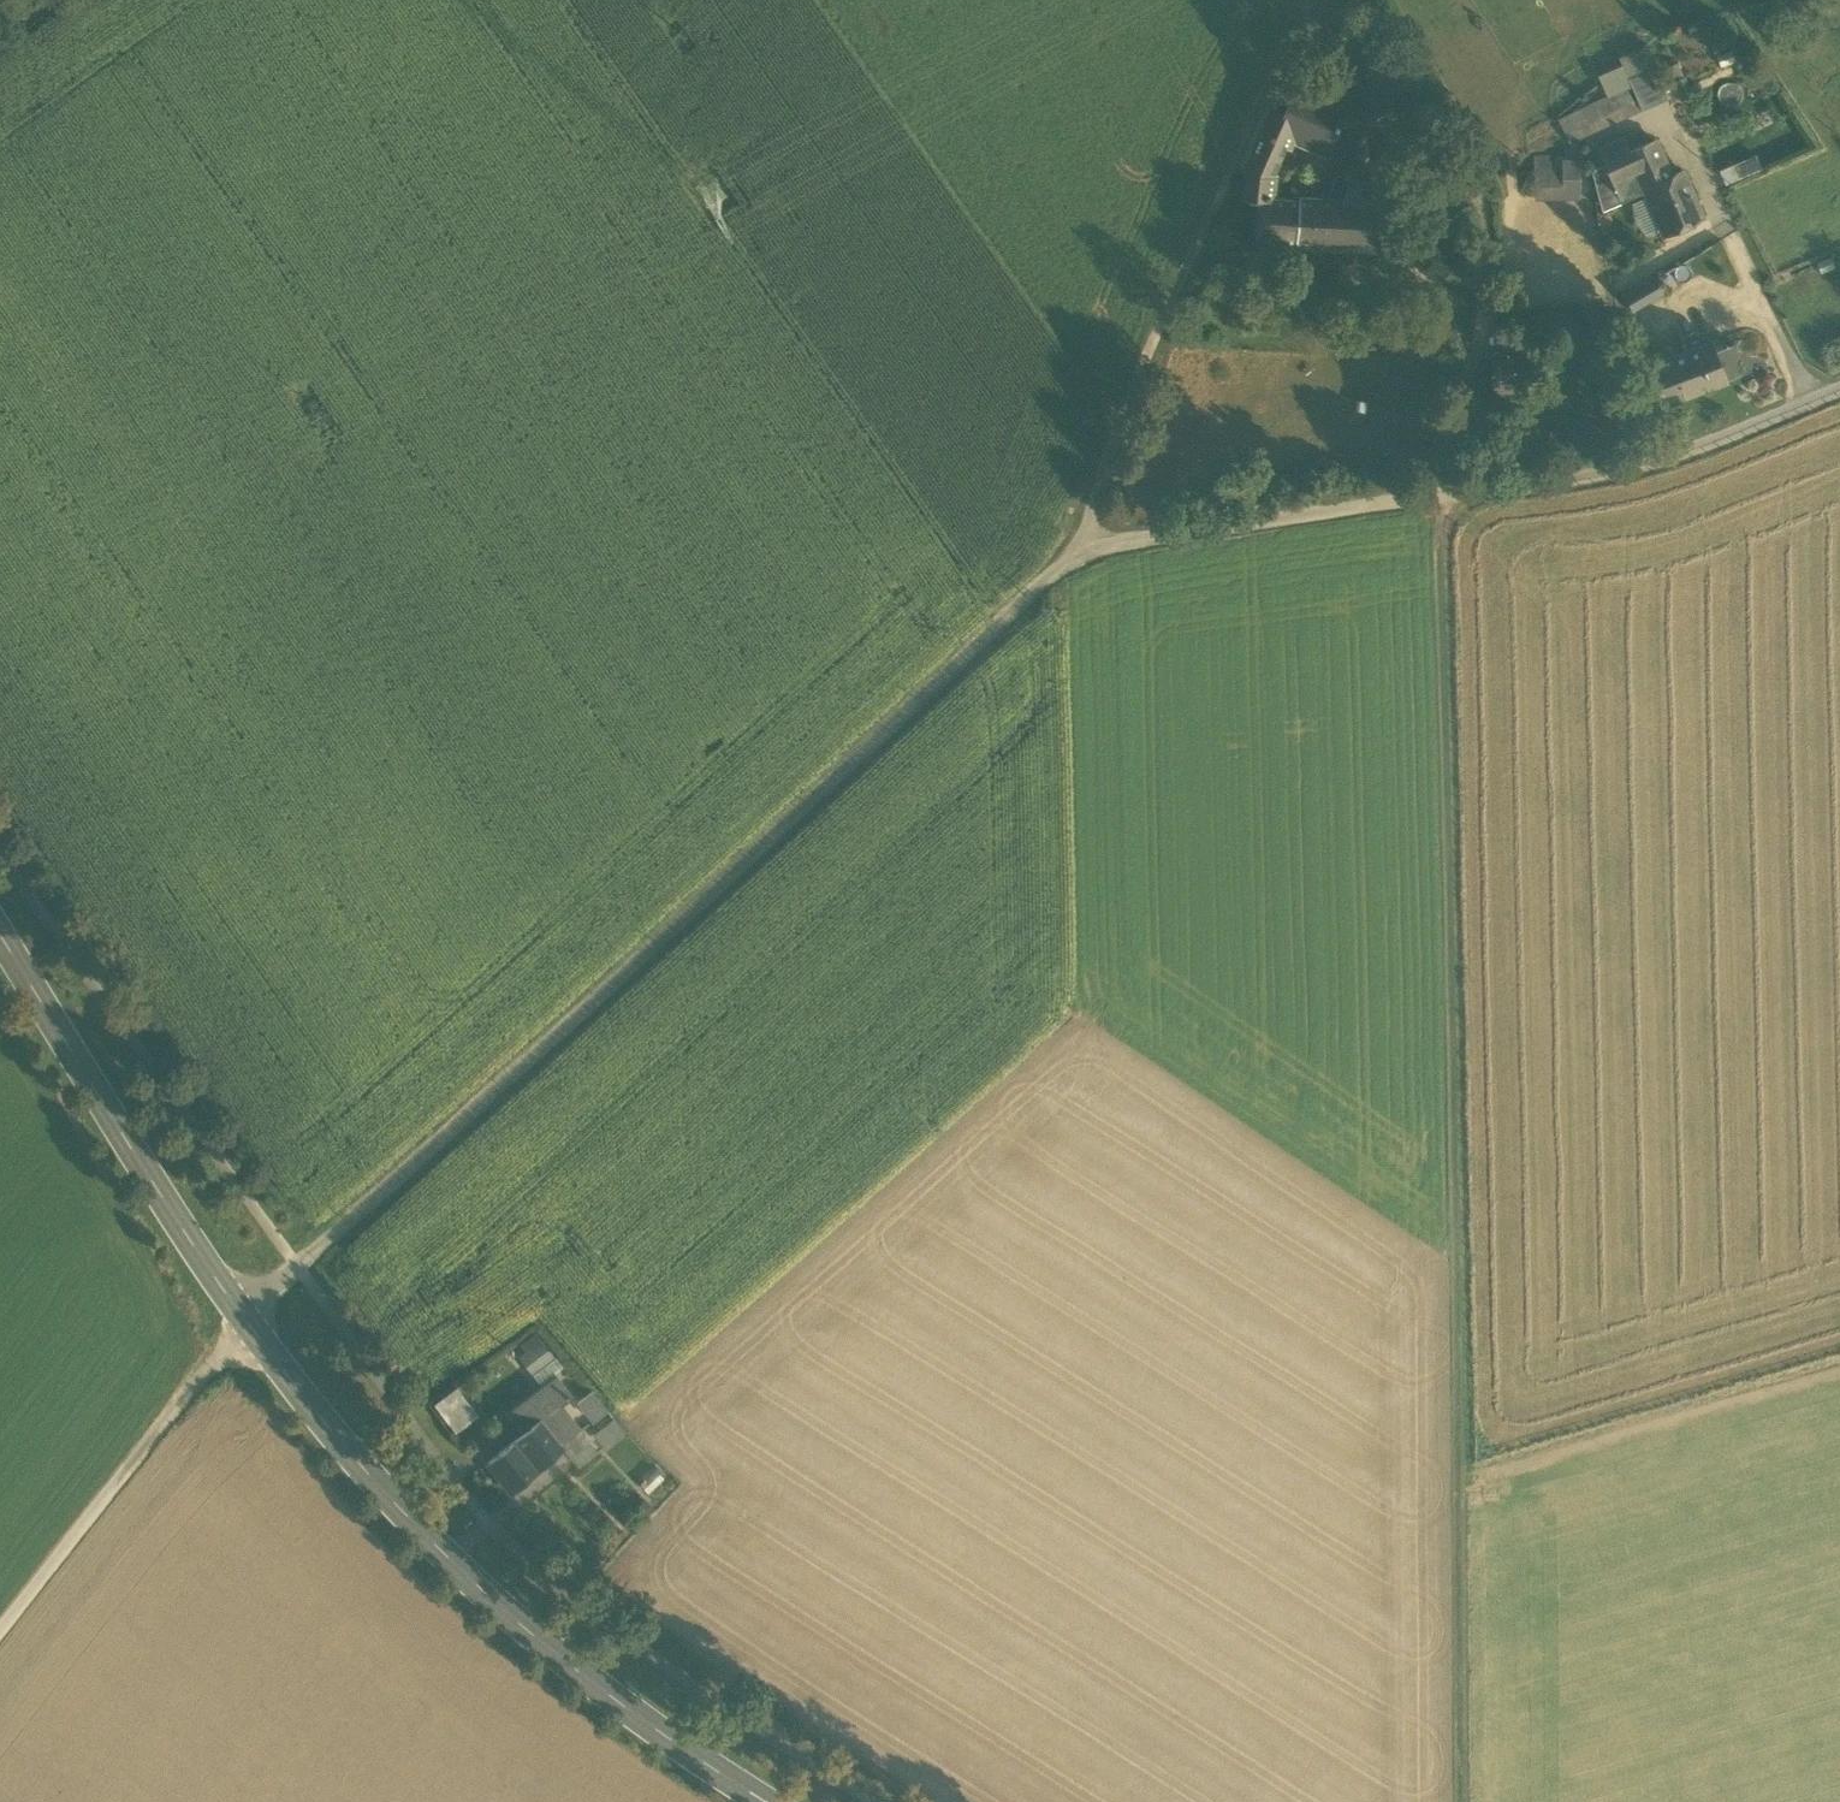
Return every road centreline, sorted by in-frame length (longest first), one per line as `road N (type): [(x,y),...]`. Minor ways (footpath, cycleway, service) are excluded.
road 1 (track): [(1484,175),(1484,314),(1442,465),(1465,1801)]
road 2 (unclassified): [(1080,549),(247,1325)]
road 3 (unclassified): [(1839,393),(1654,463),(1080,549)]
road 4 (tertiary): [(768,1801),(581,1675),(460,1574),(332,1434),(247,1325)]
road 5 (unclassified): [(1080,549),(1122,396),(1252,108),(1326,0)]
road 6 (tertiary): [(247,1325),(0,934)]
road 7 (unclassified): [(0,1632),(247,1325)]

